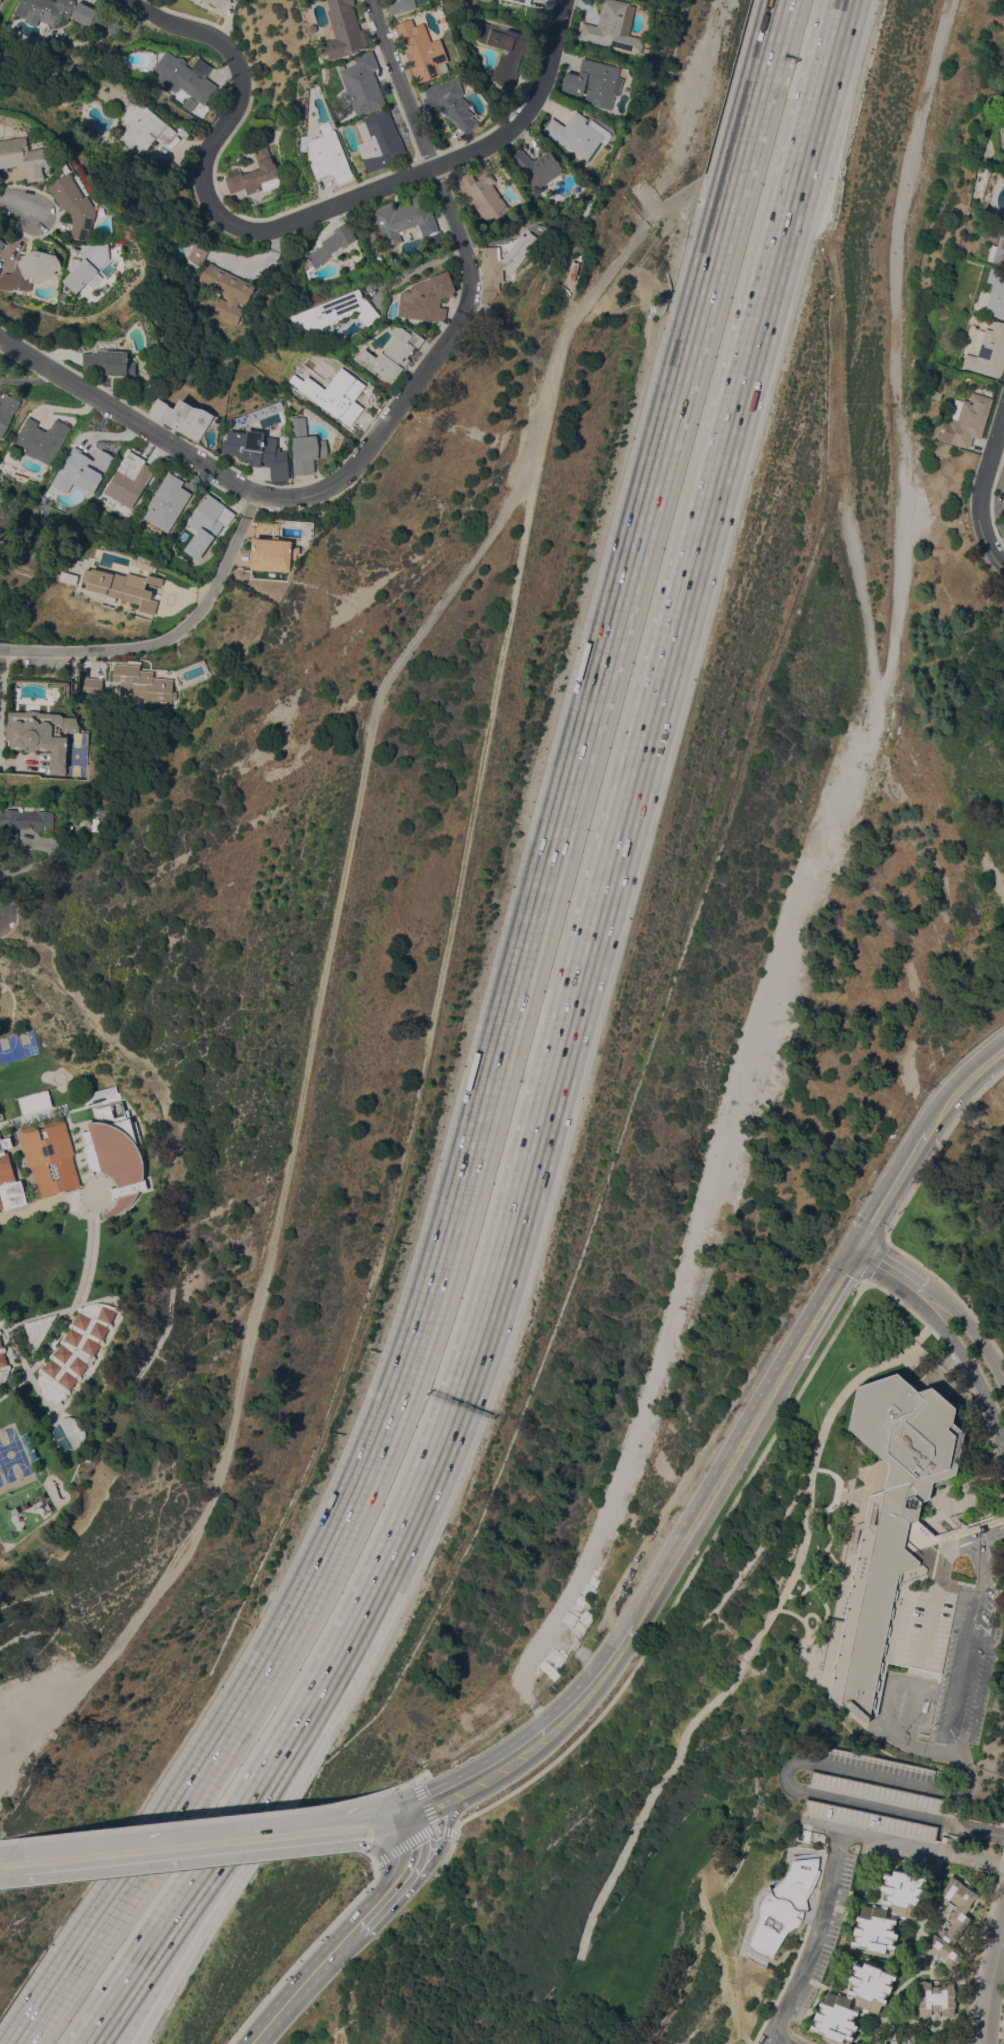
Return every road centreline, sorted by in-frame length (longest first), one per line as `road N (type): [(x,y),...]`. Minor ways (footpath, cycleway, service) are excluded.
road 1 (motorway): [(442,1427),(498,1262),(838,0)]
road 2 (motorway): [(563,816),(426,1316),(345,1520),(266,1671),(20,2043)]
road 3 (motorway): [(783,0),(563,816)]
road 4 (residential): [(431,170),(472,259),(472,294),(461,323),(346,476),(318,494),(251,492),(0,343)]
road 5 (residential): [(148,0),(221,41),(236,59),(237,94),(204,176),(220,208),(237,219),(284,224),(431,170)]
road 6 (motorway): [(84,2043),(311,1696)]
road 7 (motorway): [(133,2043),(311,1696)]
road 8 (secondary): [(371,1823),(0,1864)]
road 9 (residential): [(251,492),(244,524),(186,626),(160,643),(4,650),(0,673)]
road 10 (secondary): [(794,1354),(638,1627)]
road 11 (motorway): [(311,1696),(399,1530),(442,1427)]
road 12 (secondary): [(1003,1047),(942,1107),(856,1249)]
road 13 (residential): [(431,170),(507,135),(530,111),(549,73),(567,0)]
road 14 (secondary): [(638,1627),(562,1725),(482,1785)]
road 15 (residential): [(919,1290),(976,1377),(1003,1463)]
road 16 (residential): [(431,170),(375,0)]
road 17 (secondary): [(375,1913),(424,1878),(459,1806),(482,1785)]
road 18 (residential): [(1003,566),(983,530),(980,497),(1003,410)]
road 19 (secondary): [(257,2043),(358,1931)]
road 20 (residential): [(1003,1382),(958,1310),(919,1290)]
road 21 (secondary): [(856,1249),(794,1354)]

